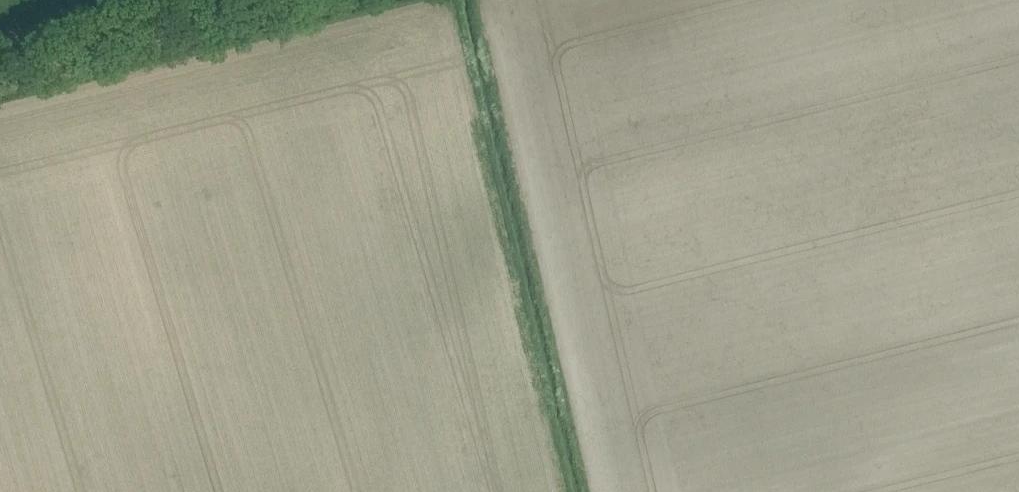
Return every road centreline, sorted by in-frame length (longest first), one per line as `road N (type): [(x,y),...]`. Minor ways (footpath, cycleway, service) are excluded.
road 1 (track): [(341,0),(0,83)]

